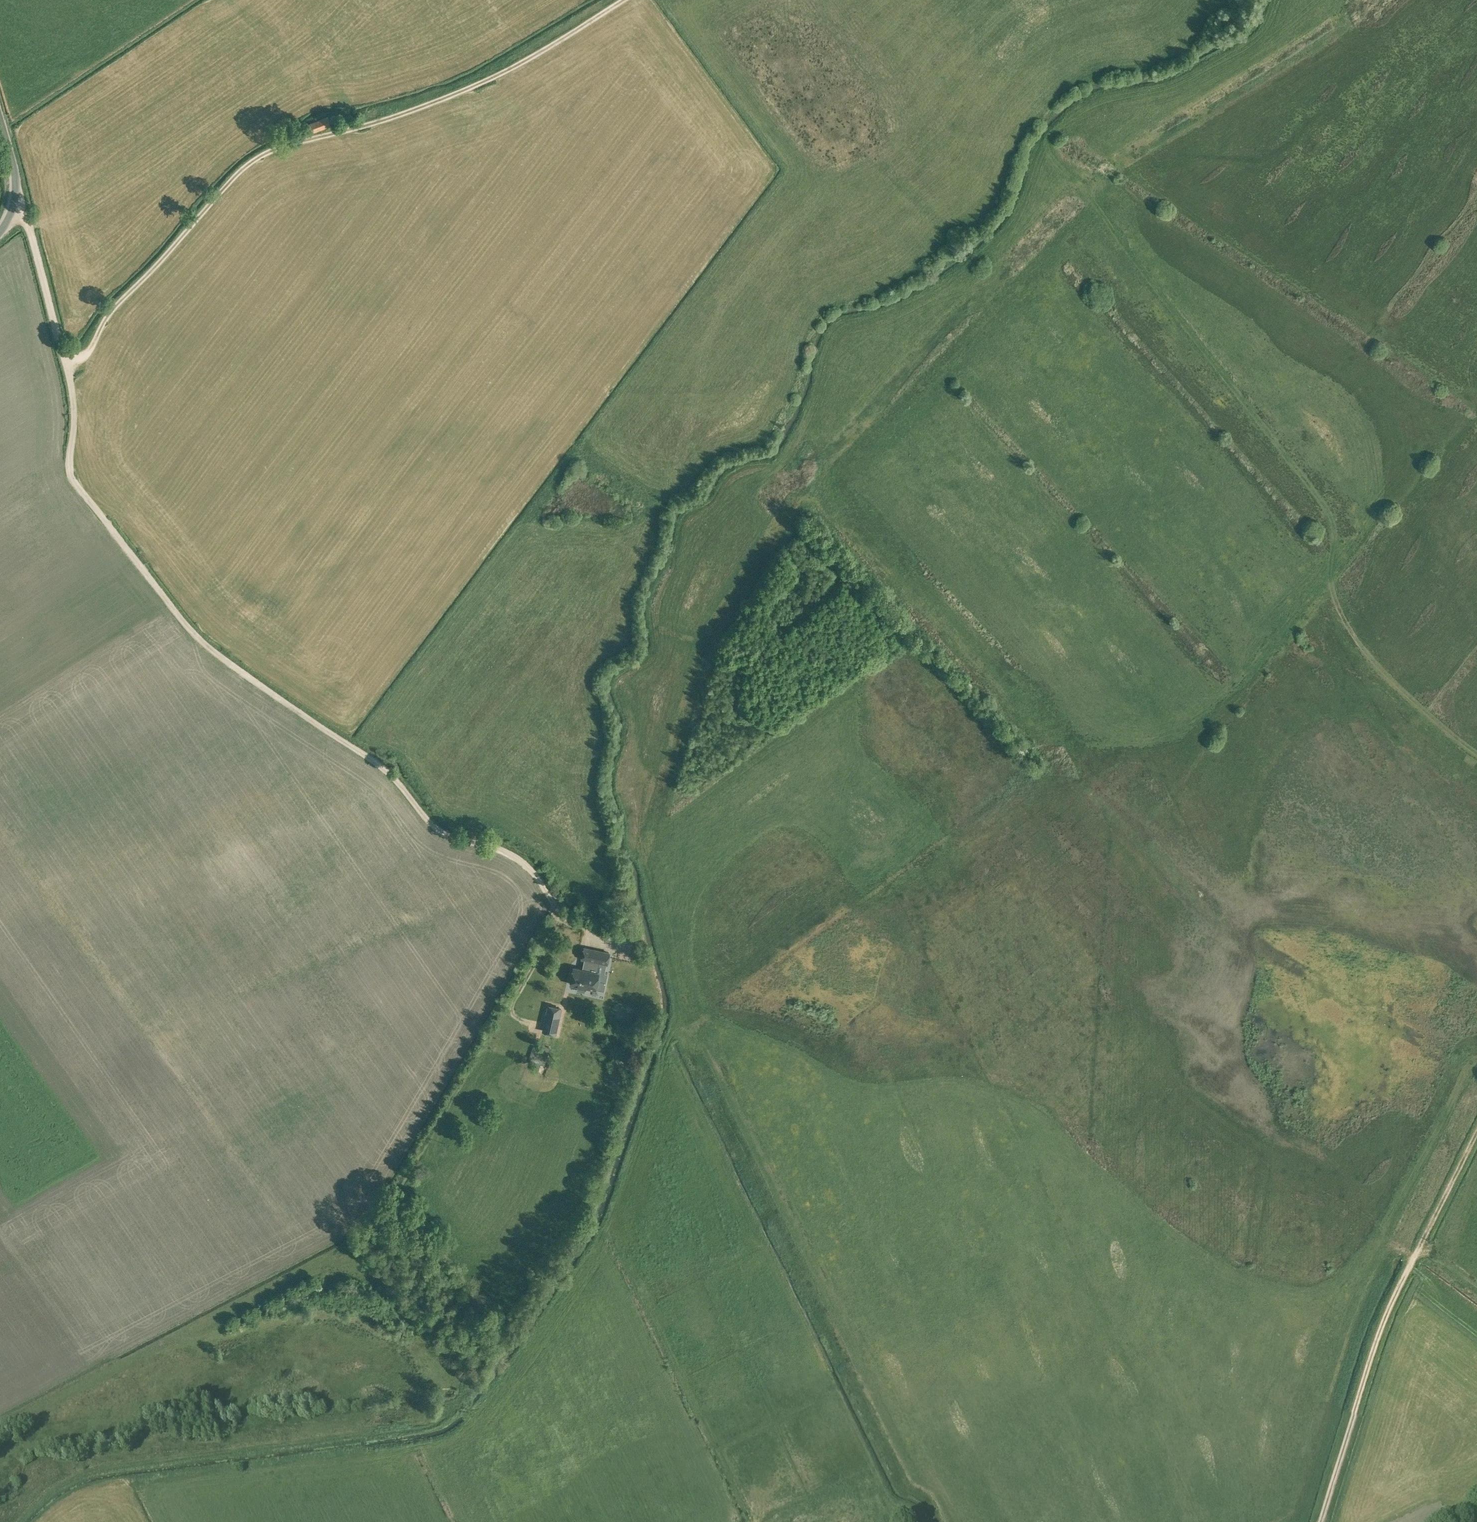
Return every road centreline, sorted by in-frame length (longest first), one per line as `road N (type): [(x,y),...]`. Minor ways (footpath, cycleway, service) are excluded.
road 1 (track): [(552,902),(523,862),(441,833),(387,770),(209,647),(177,612),(73,478),(76,415),(66,363),(29,224),(12,217)]
road 2 (track): [(66,363),(91,353),(111,311),(247,165),(453,95),(624,0)]
road 3 (track): [(1476,1131),(1383,1319),(1319,1521)]
road 4 (unclassified): [(0,232),(12,217),(18,183),(0,114)]

